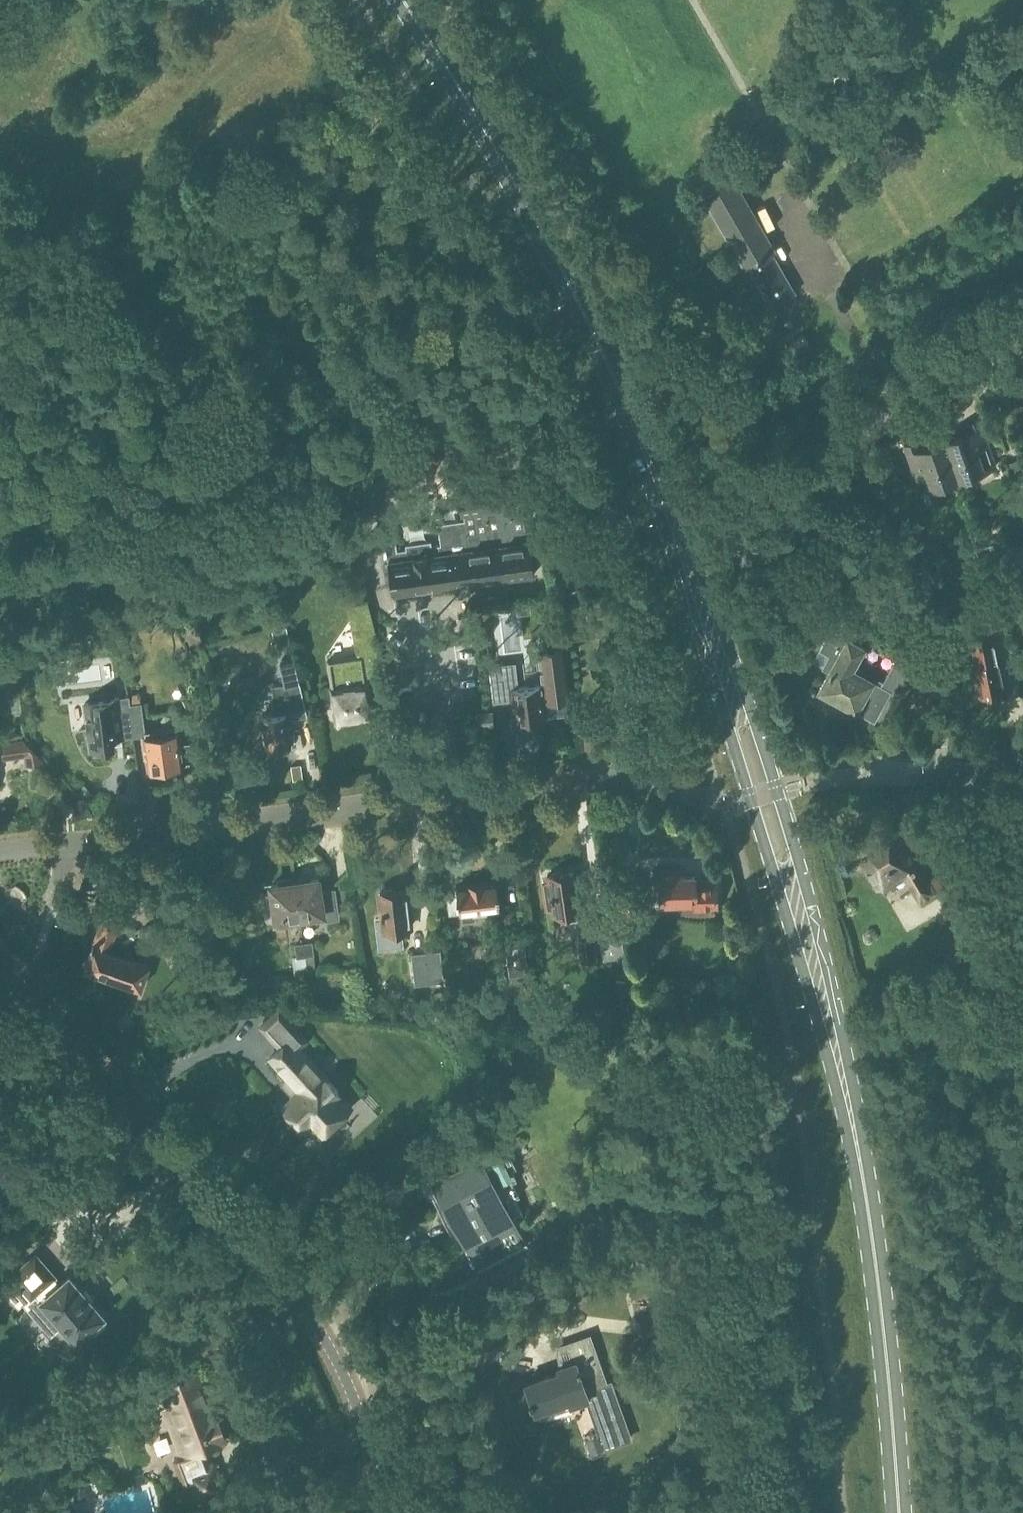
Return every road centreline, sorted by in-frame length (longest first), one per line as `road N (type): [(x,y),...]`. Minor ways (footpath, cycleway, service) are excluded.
road 1 (primary): [(900,1512),(863,1178),(765,796),(697,594),(571,298),(403,0)]
road 2 (secondary): [(378,1512),(350,1392),(320,1330),(0,967)]
road 3 (residential): [(72,842),(637,777)]
road 4 (residential): [(1022,343),(892,393)]
road 5 (residential): [(896,773),(1022,774)]

